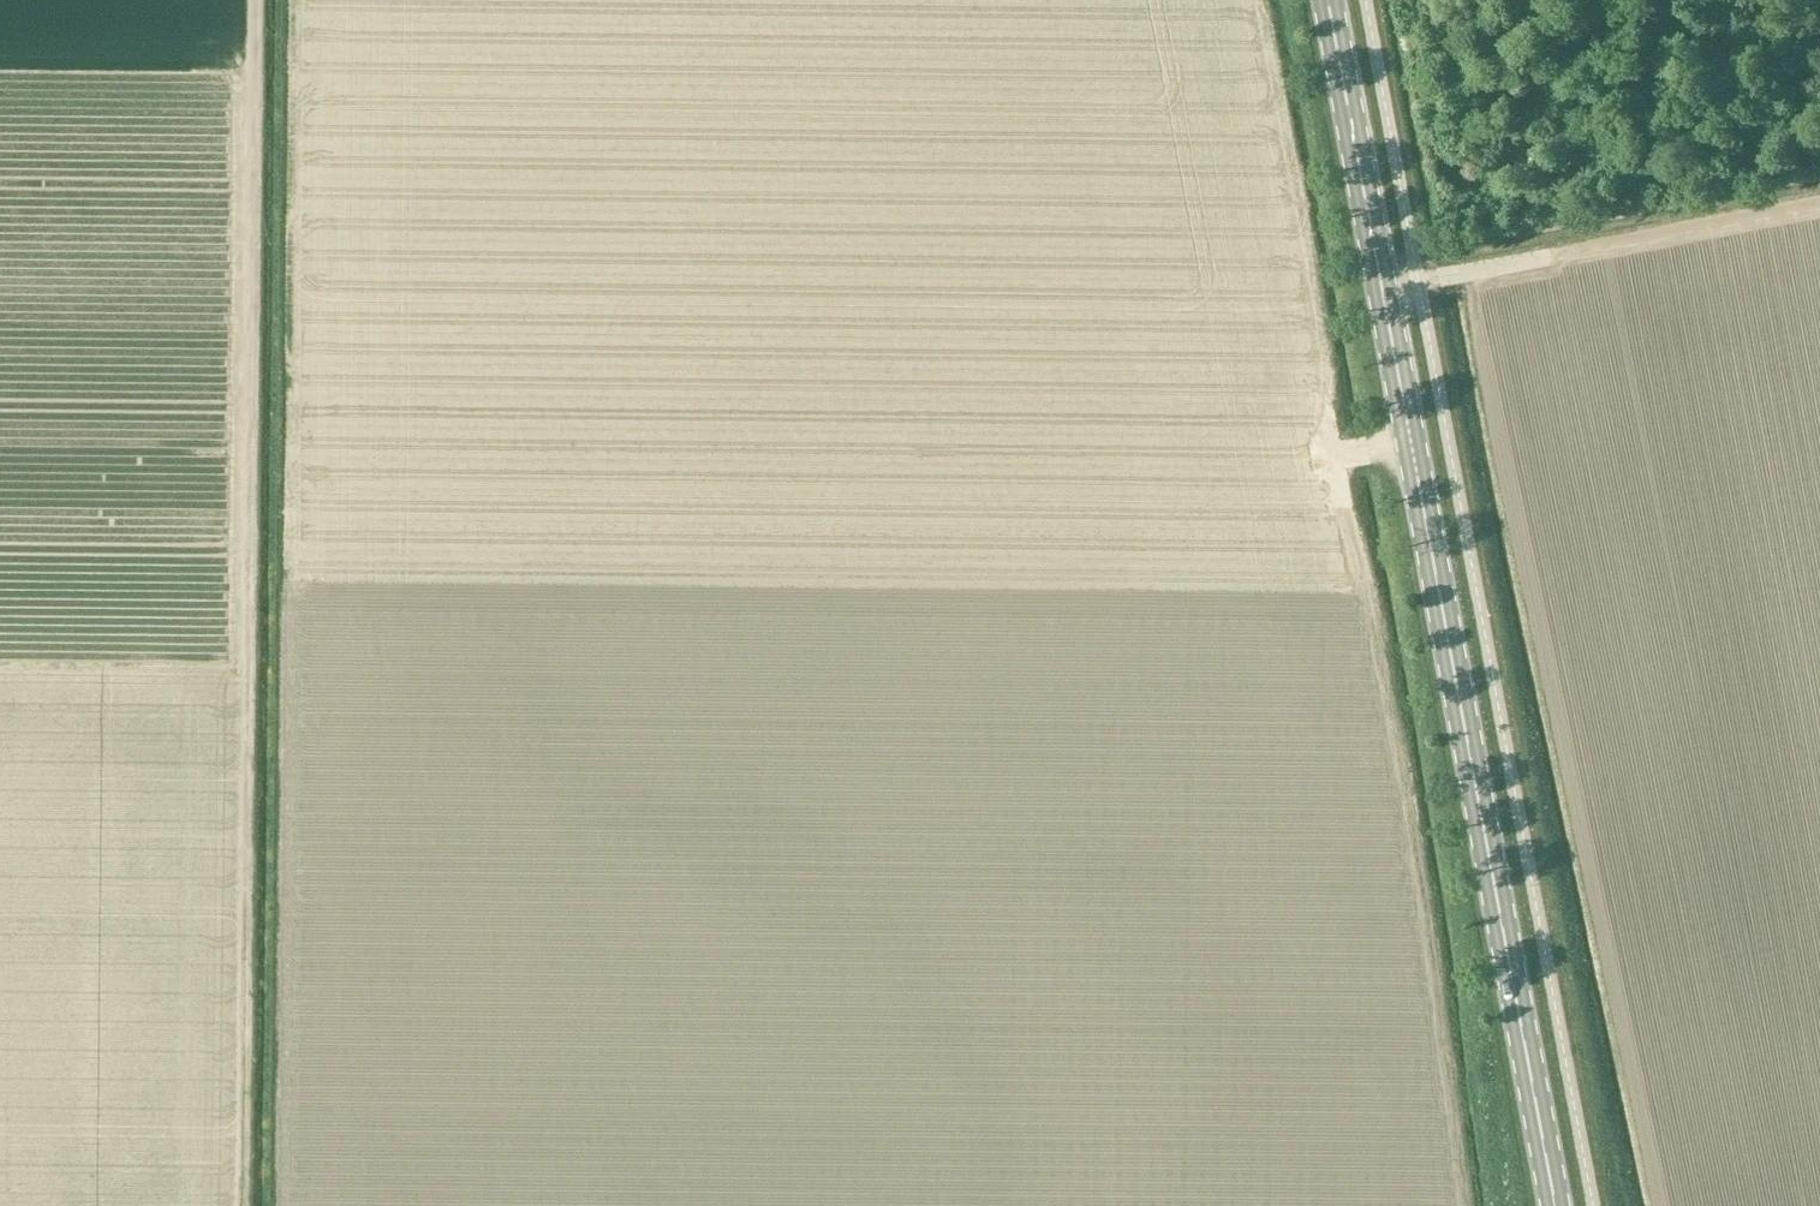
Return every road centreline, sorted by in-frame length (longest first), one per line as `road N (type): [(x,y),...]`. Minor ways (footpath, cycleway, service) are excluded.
road 1 (secondary): [(1556,1205),(1328,0)]

